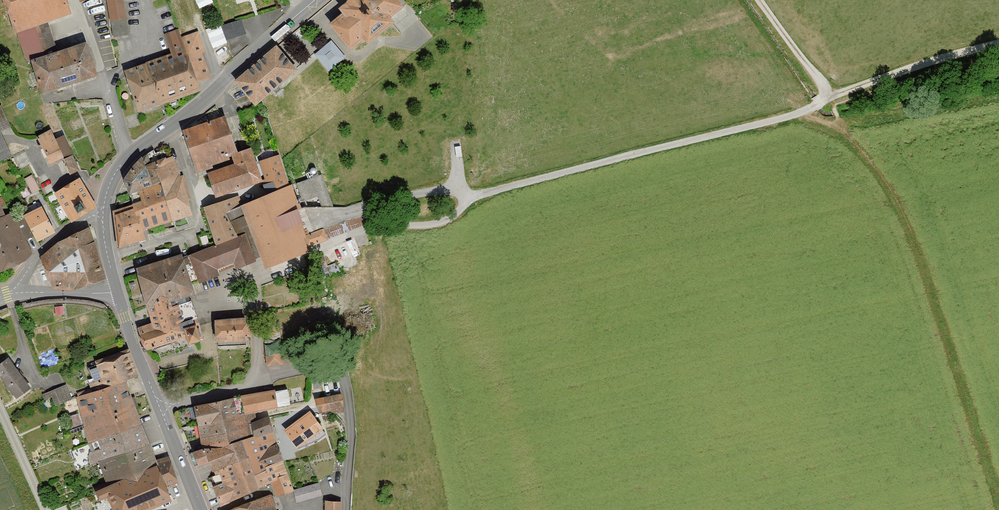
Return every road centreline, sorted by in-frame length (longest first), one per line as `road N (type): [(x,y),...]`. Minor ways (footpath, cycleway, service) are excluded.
road 1 (track): [(826,97),(794,115),(474,197),(437,223),(375,227),(325,246)]
road 2 (unclassified): [(347,509),(350,402),(345,380),(330,368),(161,409)]
road 3 (tertiary): [(315,0),(128,156),(104,213)]
road 4 (track): [(998,43),(826,97),(760,0)]
road 5 (track): [(474,197),(458,186),(323,218)]
road 6 (unclassified): [(8,295),(56,238),(104,213)]

